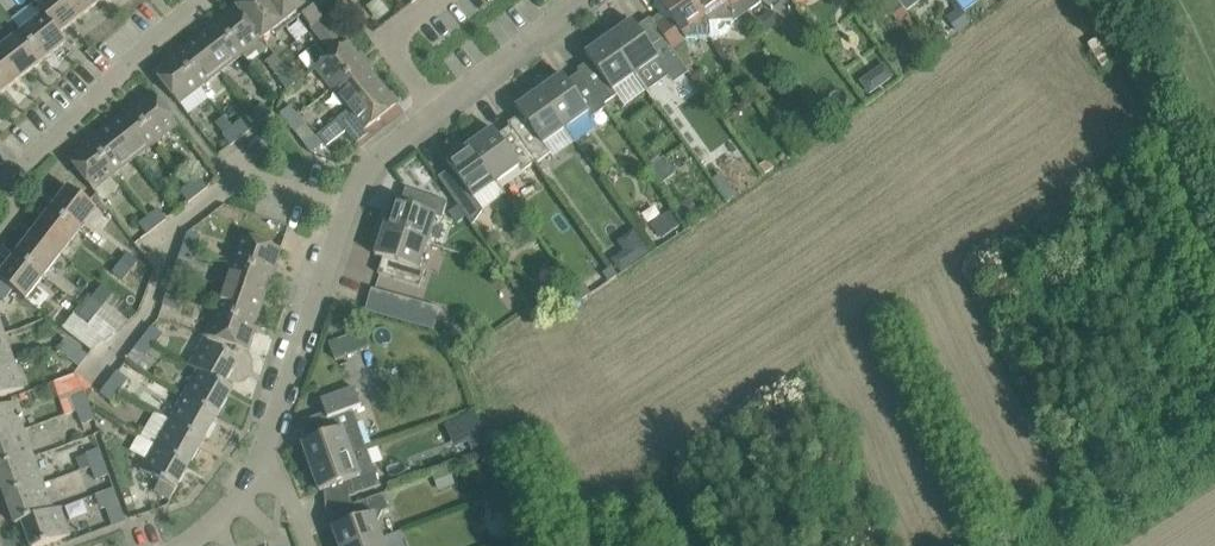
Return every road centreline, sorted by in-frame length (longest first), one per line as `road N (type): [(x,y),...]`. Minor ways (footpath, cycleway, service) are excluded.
road 1 (residential): [(259,469),(355,185),(373,158),(576,0)]
road 2 (residential): [(49,161),(168,24),(201,0)]

